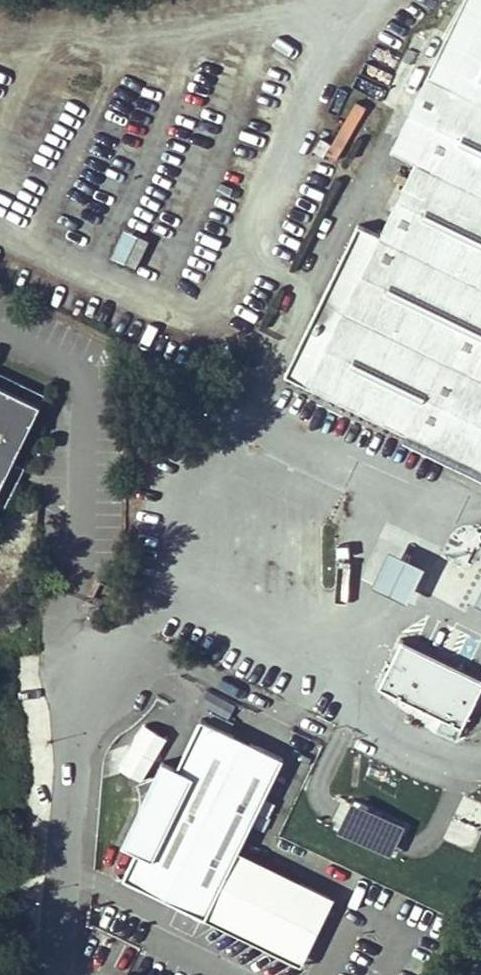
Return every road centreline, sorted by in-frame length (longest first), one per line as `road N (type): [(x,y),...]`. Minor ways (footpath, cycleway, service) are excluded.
road 1 (residential): [(51,974),(86,657)]

